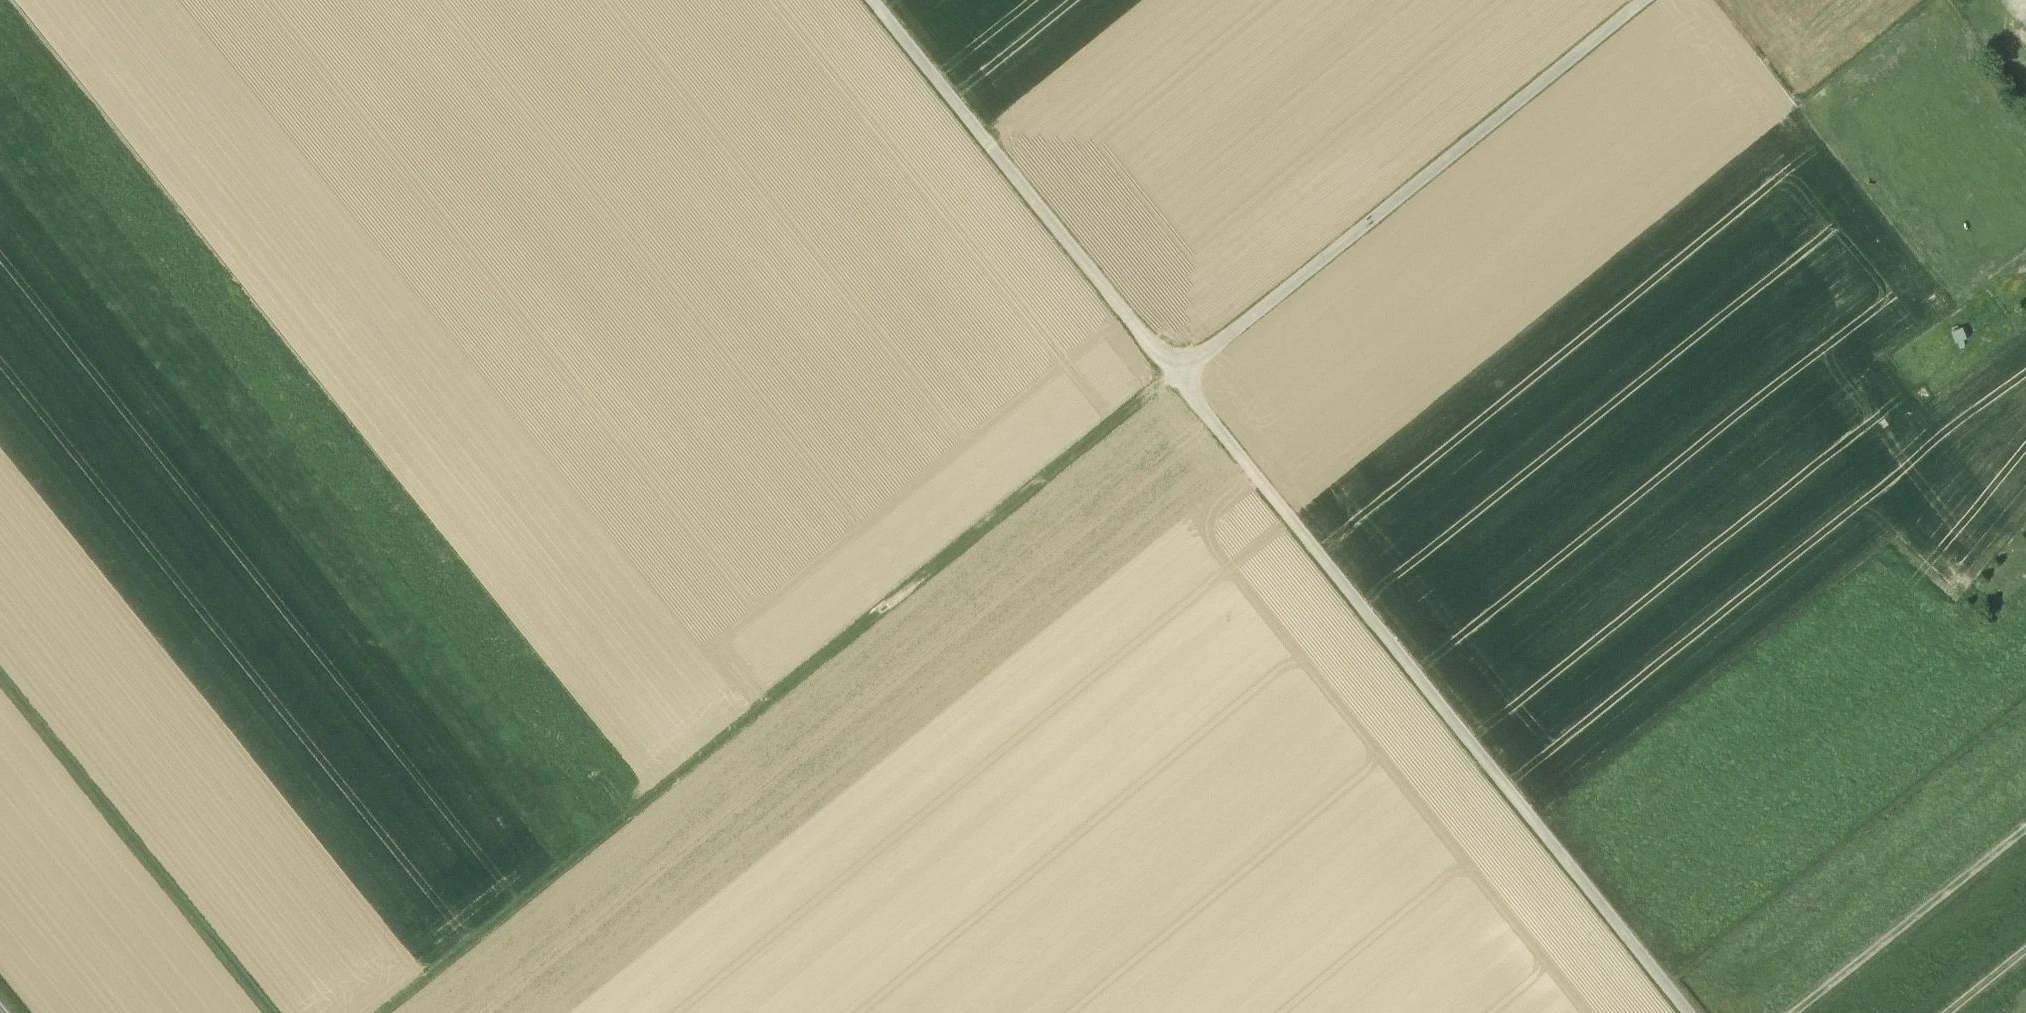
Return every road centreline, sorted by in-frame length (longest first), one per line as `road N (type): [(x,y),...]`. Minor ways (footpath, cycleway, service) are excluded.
road 1 (track): [(874,0),(1692,1012)]
road 2 (track): [(1177,376),(1642,0)]

